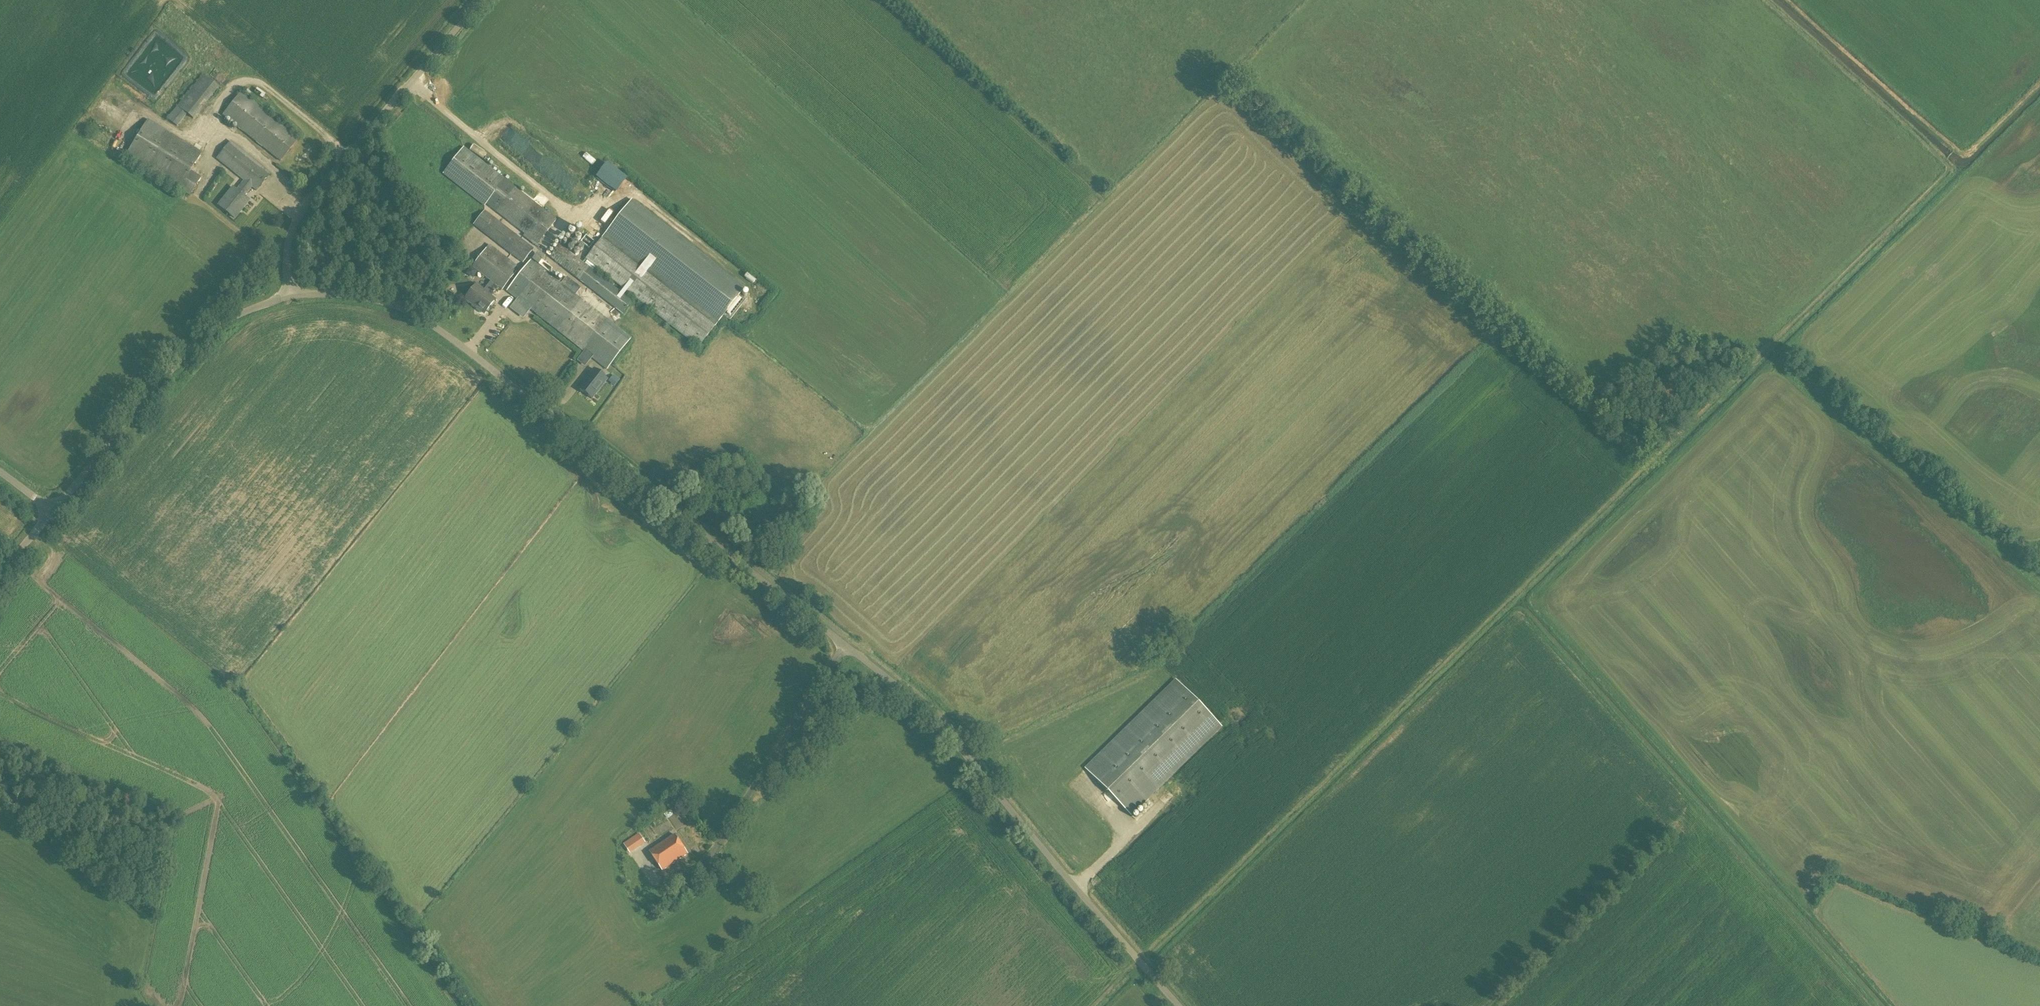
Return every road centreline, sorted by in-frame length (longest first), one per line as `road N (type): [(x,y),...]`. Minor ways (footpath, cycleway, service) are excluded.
road 1 (unclassified): [(1182,1005),(897,685),(447,335),(367,297),(286,296)]
road 2 (track): [(473,355),(499,323),(504,290),(572,209),(411,79)]
road 3 (unclassified): [(286,296),(290,222),(477,0)]
road 4 (unclassified): [(286,296),(246,311),(188,350),(49,511)]

